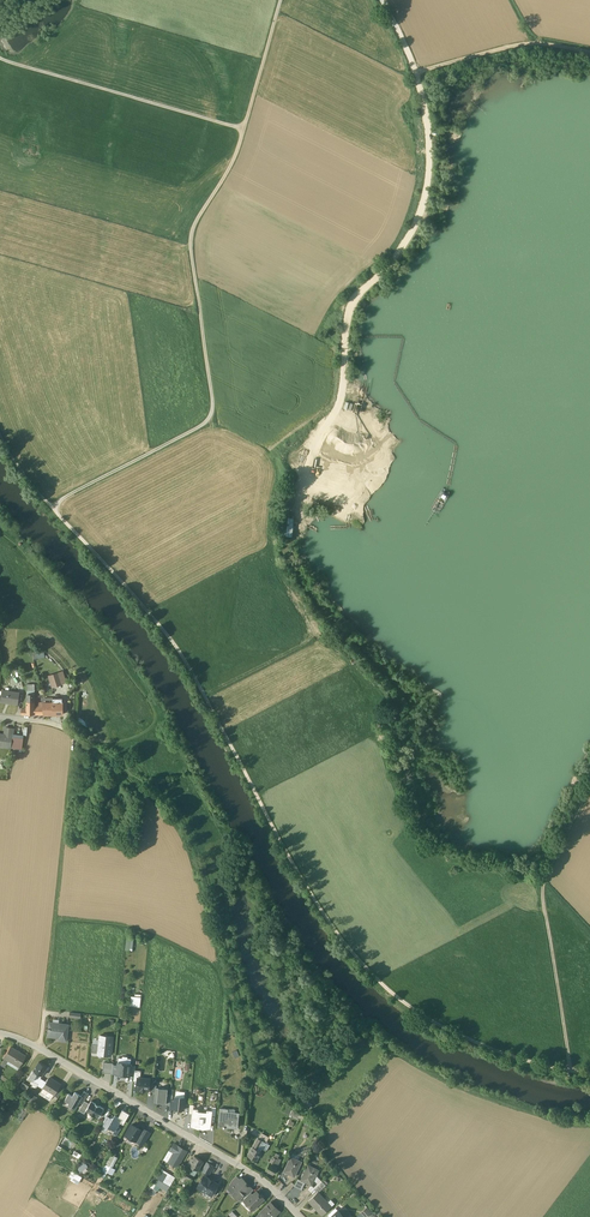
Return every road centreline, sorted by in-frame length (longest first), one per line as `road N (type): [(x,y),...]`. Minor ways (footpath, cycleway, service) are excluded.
road 1 (track): [(0,428),(46,504),(183,654),(311,891),(393,997),(497,1053),(589,1073)]
road 2 (track): [(46,504),(216,421),(194,240),(248,133)]
road 3 (track): [(223,970),(188,845),(119,769),(75,736),(55,919)]
road 4 (track): [(234,848),(230,939),(244,990),(300,1090),(319,1083),(319,1064),(263,946),(259,922),(276,917)]
road 5 (track): [(589,1129),(561,1128),(449,1085),(361,1033),(312,983),(255,880)]
road 6 (residential): [(0,1034),(238,1167),(300,1216)]
road 7 (track): [(571,1072),(542,885),(589,785)]
road 8 (track): [(166,726),(129,667),(0,519)]
road 9 (track): [(208,1216),(238,1167),(250,1075),(223,970)]
road 10 (track): [(0,60),(248,133)]
road 11 (track): [(589,52),(521,43),(416,74)]
road 12 (track): [(247,870),(166,726)]
road 13 (track): [(248,133),(287,0)]
road 14 (track): [(55,919),(136,928),(176,945)]

